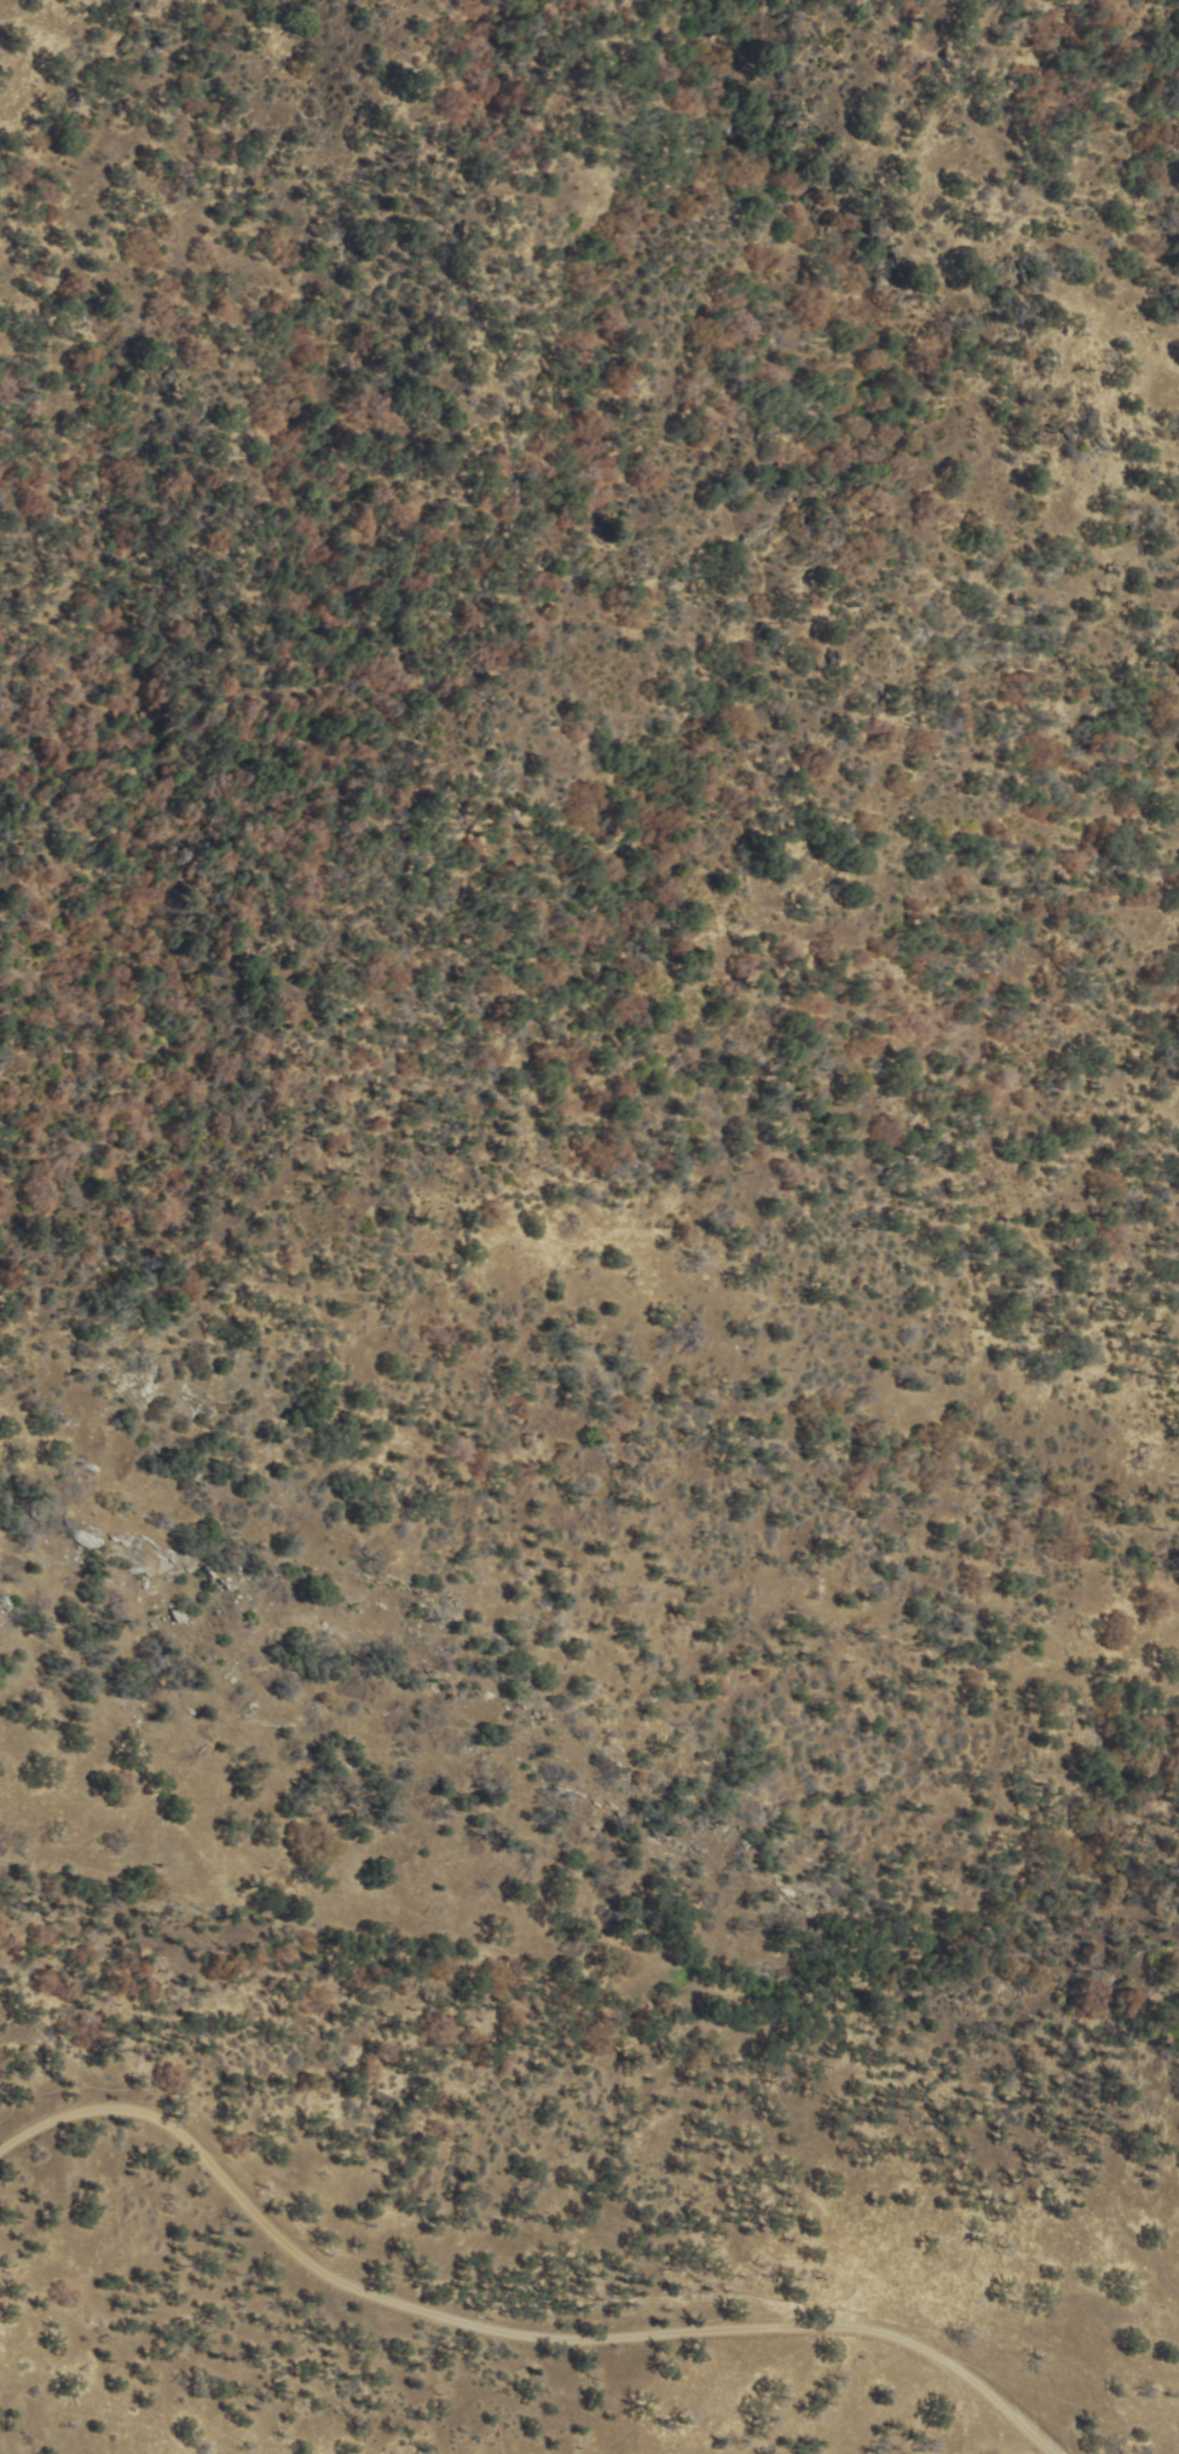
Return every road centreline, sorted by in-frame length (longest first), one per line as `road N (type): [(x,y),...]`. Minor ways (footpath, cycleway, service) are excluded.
road 1 (residential): [(0,2151),(48,2118),(108,2111),(171,2131),(289,2251),(380,2300),(475,2329),(571,2345),(788,2327),(903,2339),(987,2386),(1057,2453)]

